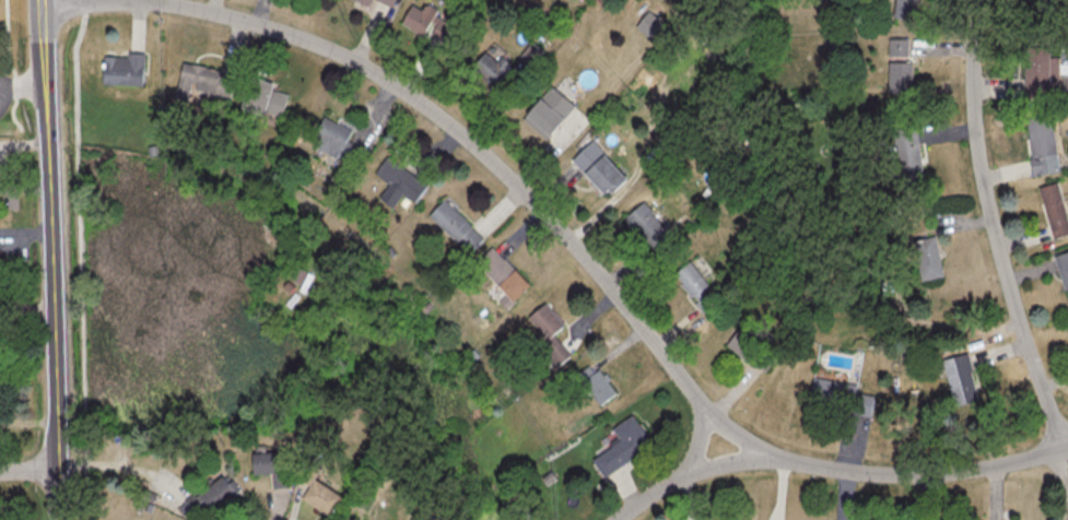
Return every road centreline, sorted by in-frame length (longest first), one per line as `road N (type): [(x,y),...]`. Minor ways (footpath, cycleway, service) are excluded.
road 1 (residential): [(1067,451),(896,480),(768,459),(702,406),(510,180),(355,63),(271,31),(174,7),(40,2)]
road 2 (tertiary): [(60,519),(40,0)]
road 3 (residential): [(1064,452),(983,186),(972,111),(980,0)]
road 4 (residential): [(617,519),(730,433)]

